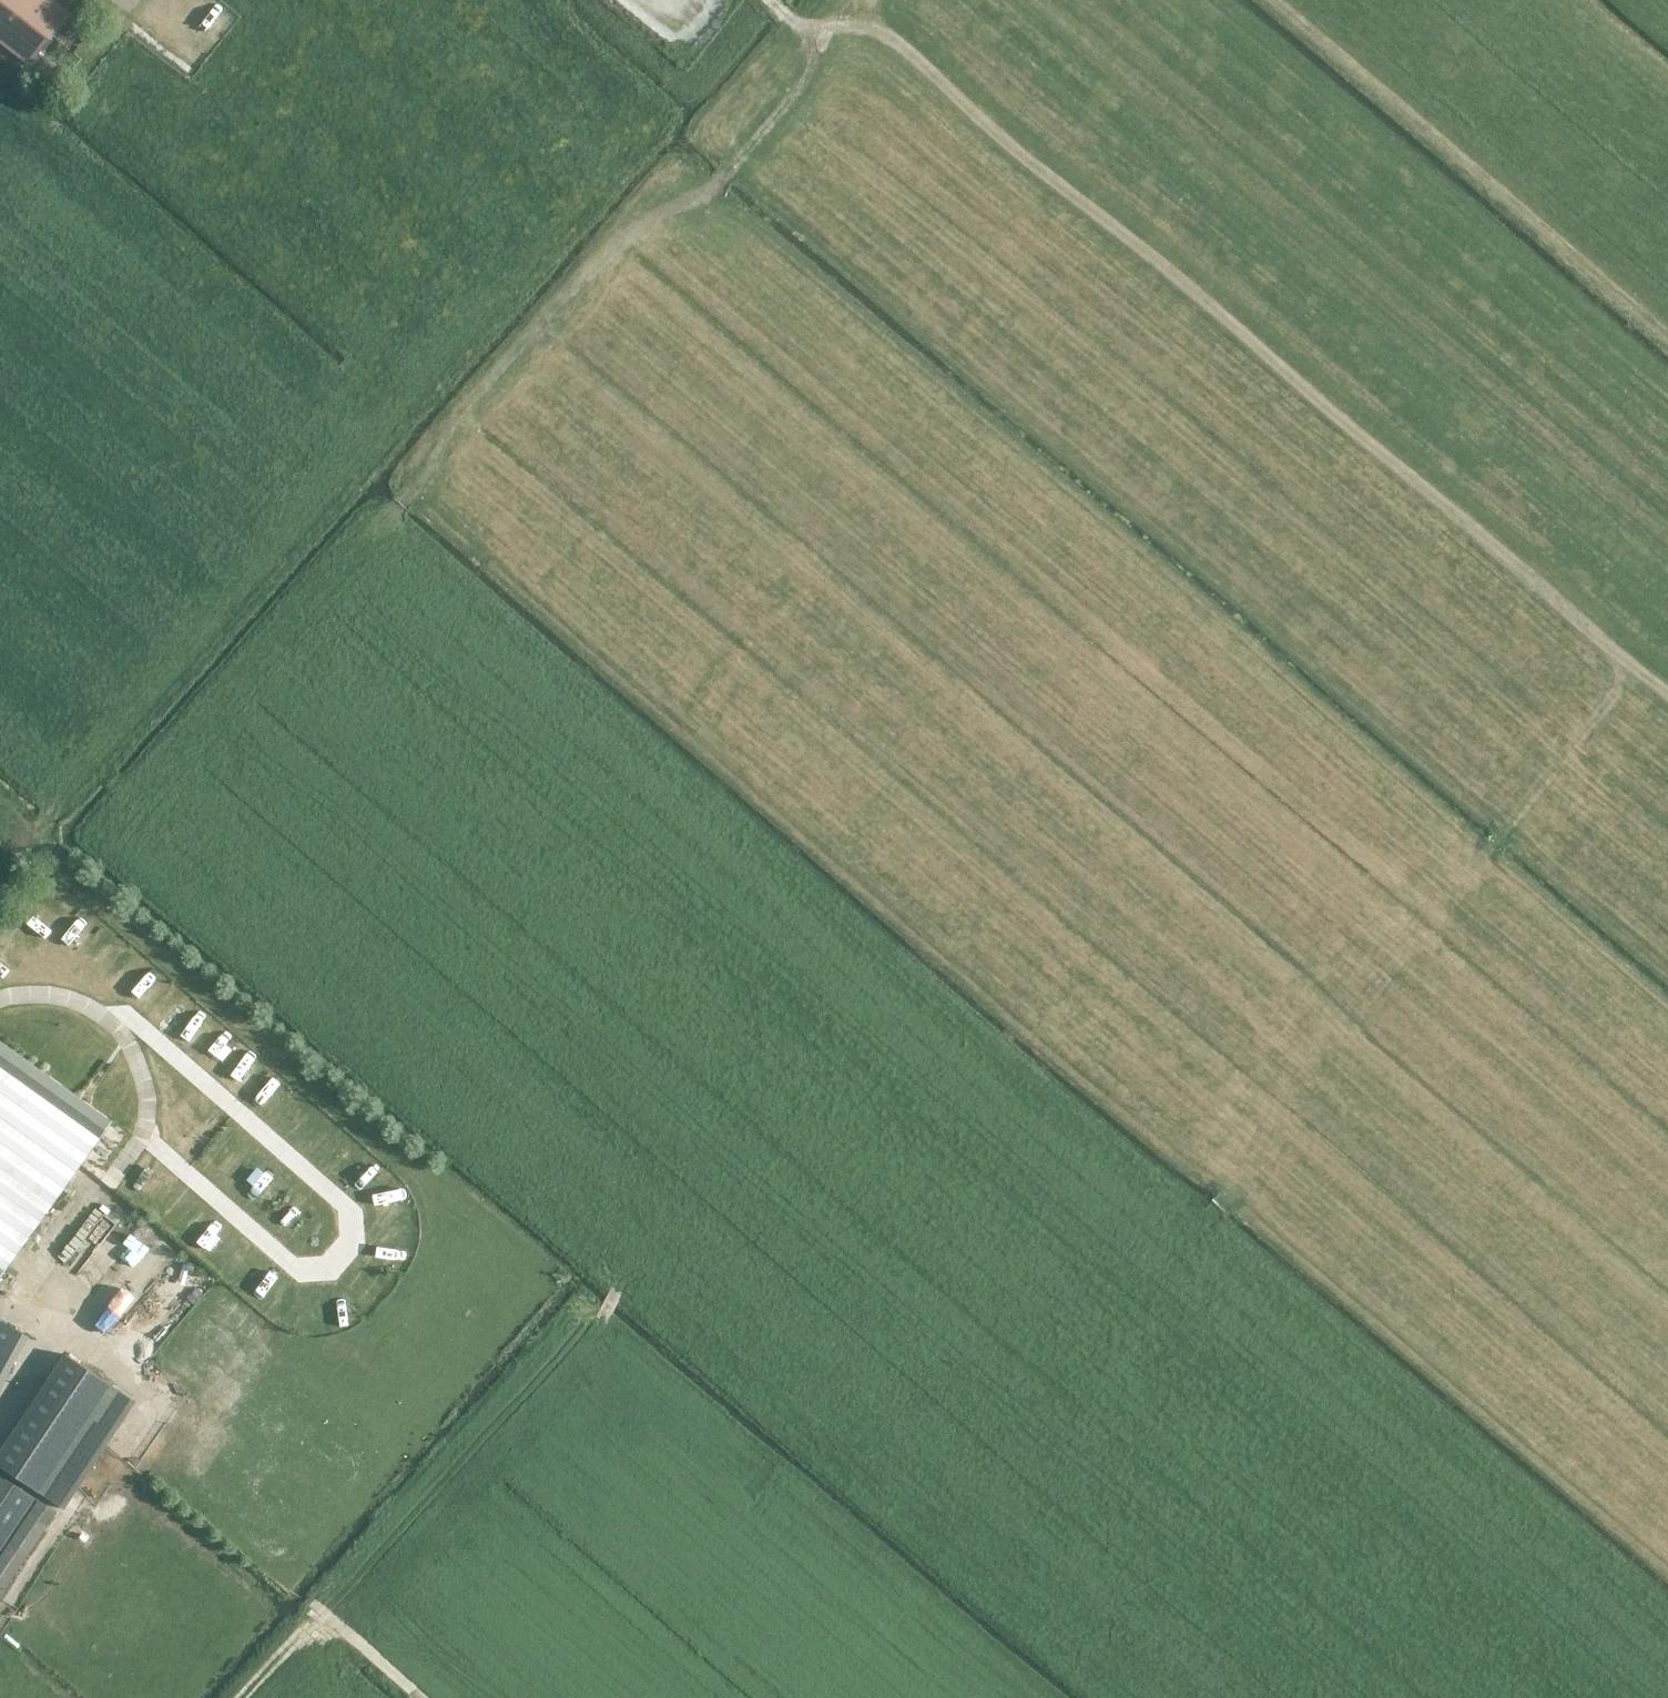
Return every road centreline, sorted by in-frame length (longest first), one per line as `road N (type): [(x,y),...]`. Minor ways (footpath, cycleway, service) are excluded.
road 1 (track): [(424,1697),(335,1620),(299,1638),(245,1697)]

